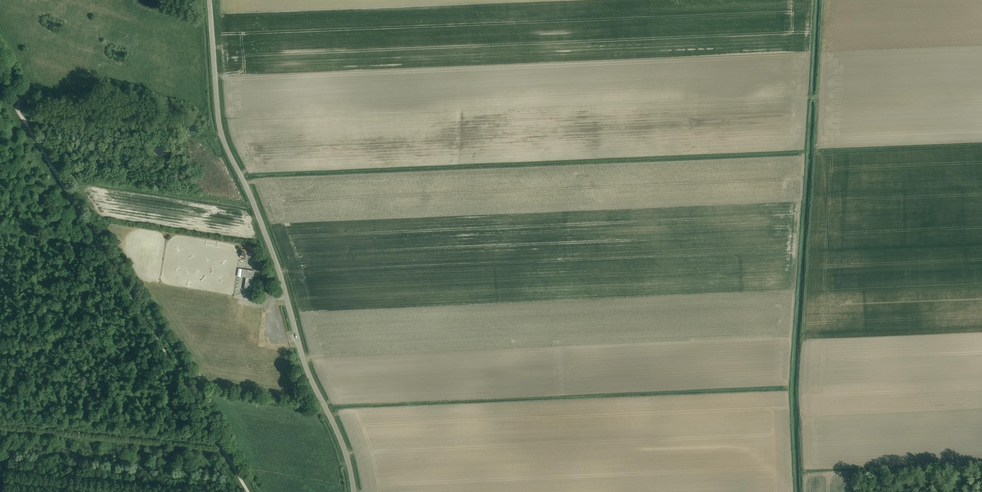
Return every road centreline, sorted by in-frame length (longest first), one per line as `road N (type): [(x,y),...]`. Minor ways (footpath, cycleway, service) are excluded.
road 1 (tertiary): [(354,491),(266,236),(220,129),(209,0)]

